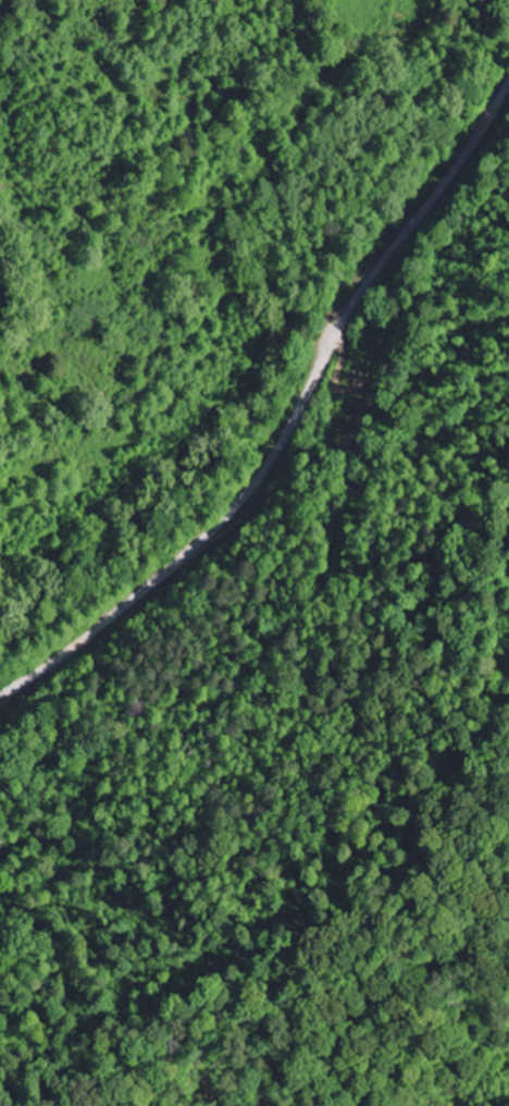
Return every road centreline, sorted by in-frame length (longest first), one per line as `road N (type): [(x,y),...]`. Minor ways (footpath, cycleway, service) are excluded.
road 1 (residential): [(508,87),(473,148),(369,281),(294,425),(239,505),(100,630),(0,698)]

